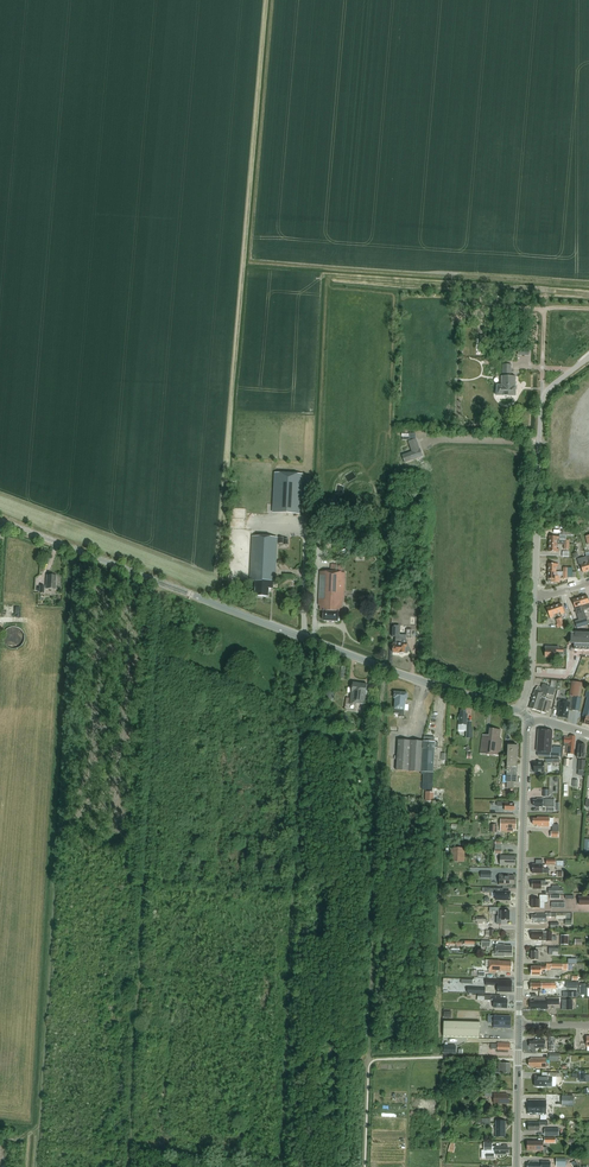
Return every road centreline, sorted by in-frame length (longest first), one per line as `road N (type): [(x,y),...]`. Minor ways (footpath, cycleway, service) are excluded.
road 1 (secondary): [(521,712),(0,521)]
road 2 (secondary): [(520,1025),(532,721)]
road 3 (unclassified): [(535,600),(541,408),(553,385),(588,358)]
road 4 (secondary): [(517,1166),(520,1025)]

